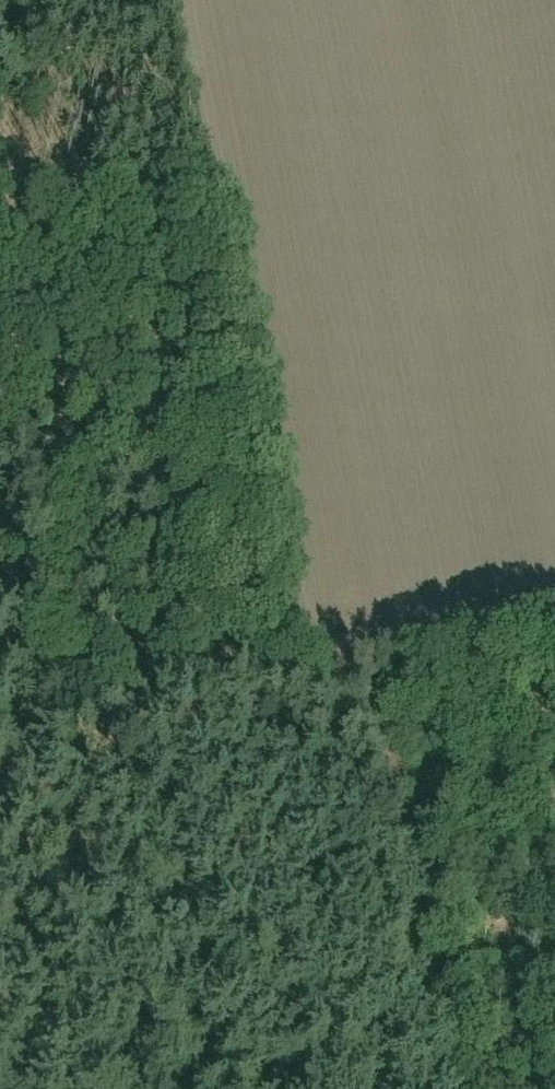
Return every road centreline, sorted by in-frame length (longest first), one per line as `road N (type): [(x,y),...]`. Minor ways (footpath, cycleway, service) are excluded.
road 1 (track): [(21,812),(164,780),(222,777),(332,778),(429,799),(461,1088)]
road 2 (track): [(0,567),(46,1088)]
road 3 (track): [(21,0),(36,170),(71,348),(75,409),(0,409)]
road 4 (track): [(222,777),(162,442),(144,413),(130,407),(75,409)]
road 5 (track): [(429,799),(514,765),(554,763)]

